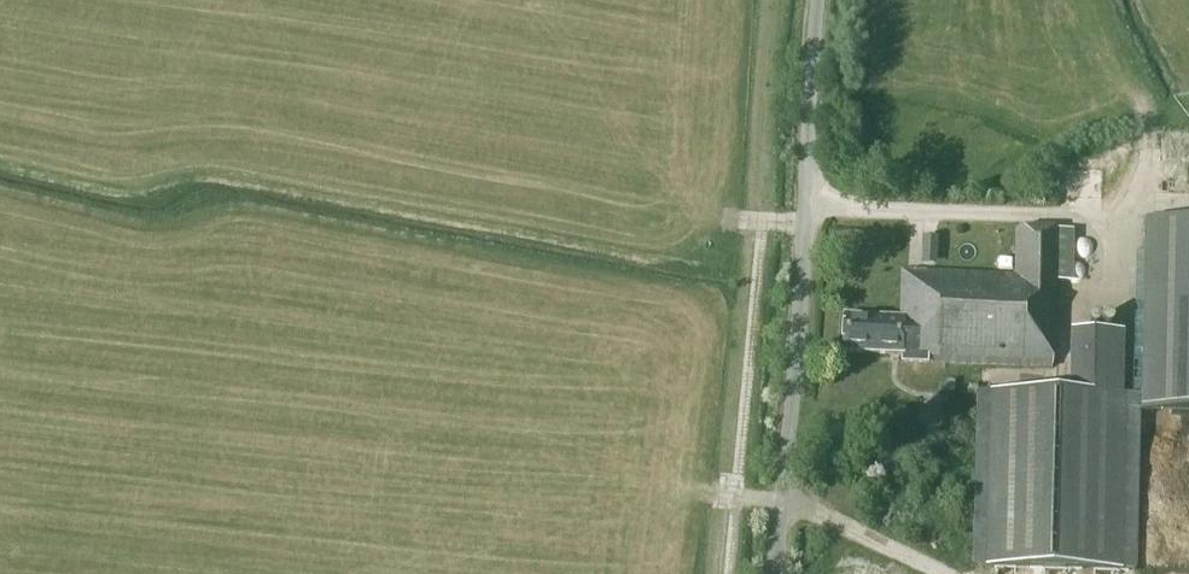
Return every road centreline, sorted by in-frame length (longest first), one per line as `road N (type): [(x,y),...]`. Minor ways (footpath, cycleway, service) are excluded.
road 1 (unclassified): [(774,573),(819,0)]

